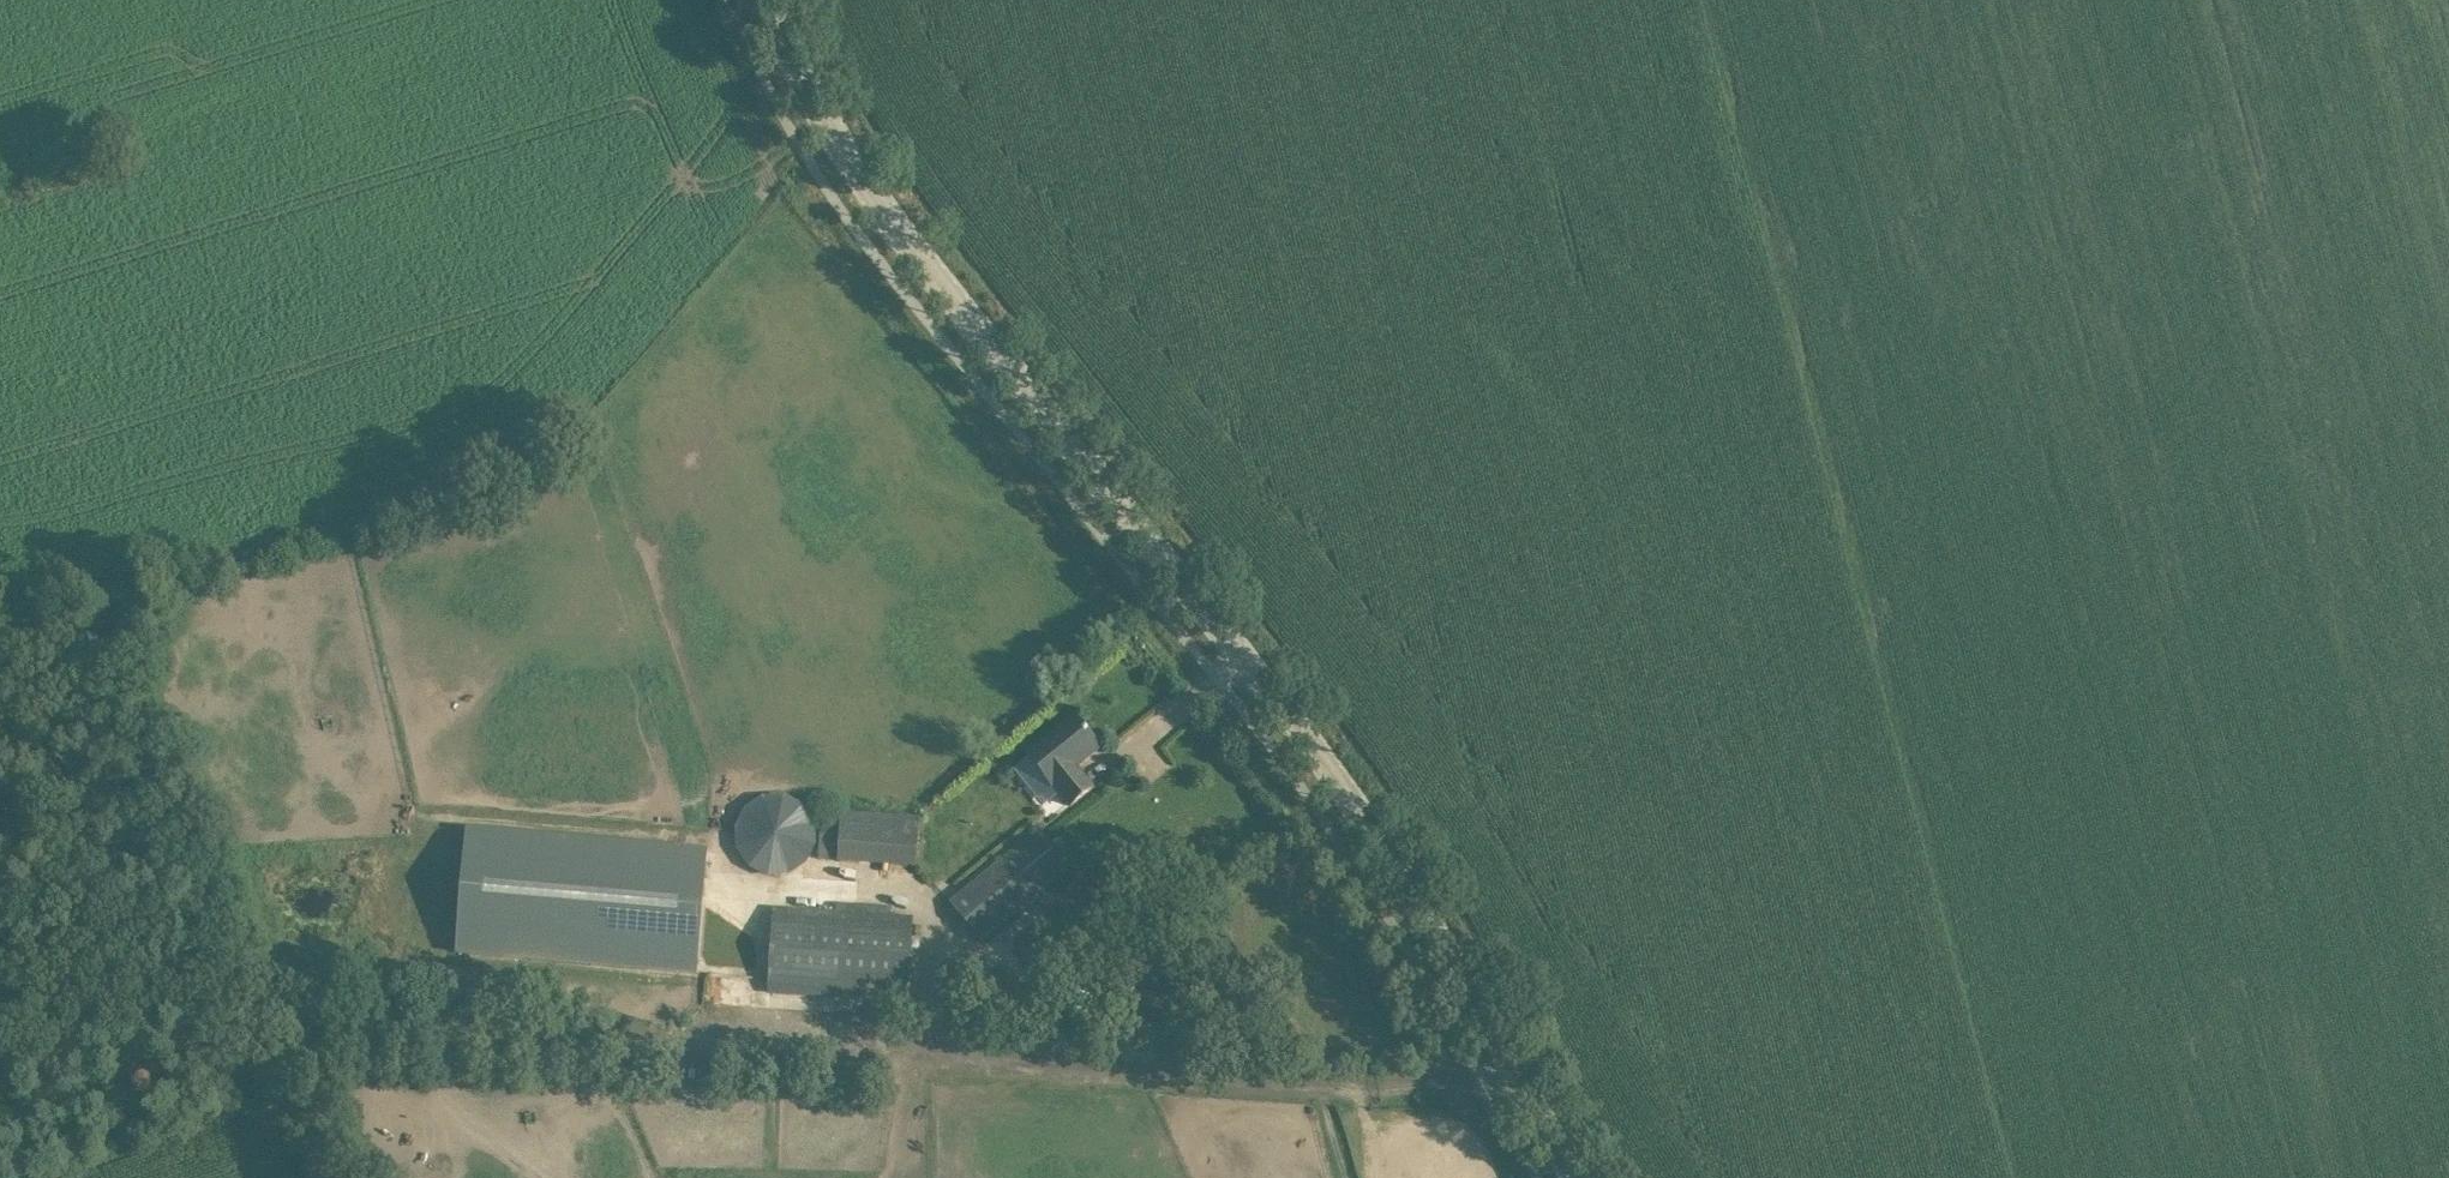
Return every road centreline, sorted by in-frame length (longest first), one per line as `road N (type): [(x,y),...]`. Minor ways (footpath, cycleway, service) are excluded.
road 1 (track): [(0,1003),(633,1036),(713,1051),(943,1057),(1342,1090),(1484,1082),(1512,1070)]
road 2 (tertiary): [(1573,1177),(1350,798),(875,200),(776,43),(761,0)]

